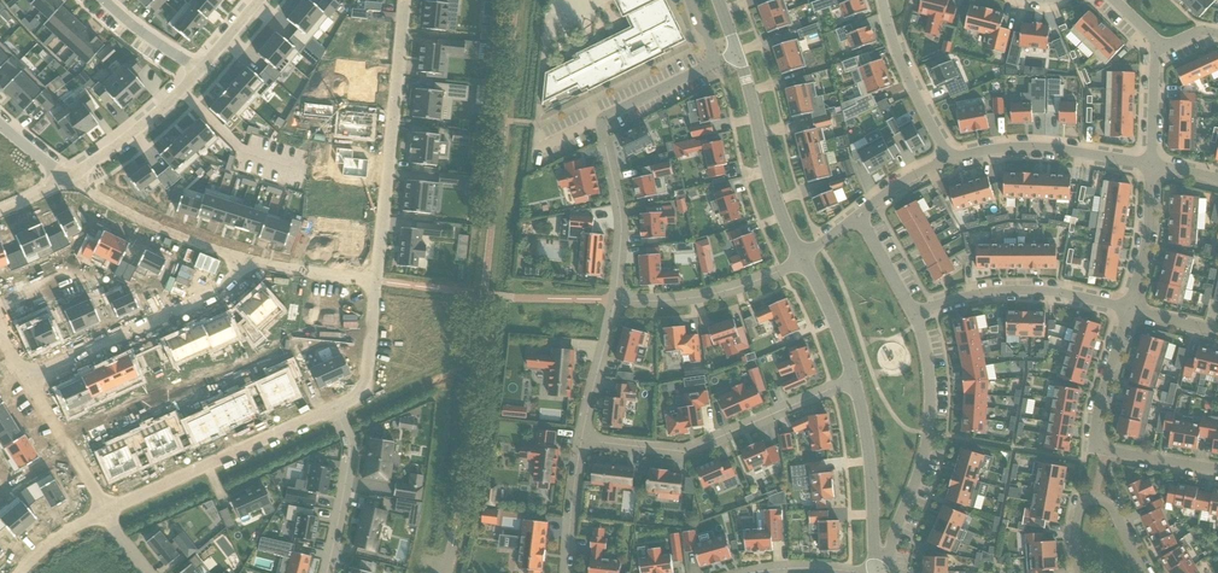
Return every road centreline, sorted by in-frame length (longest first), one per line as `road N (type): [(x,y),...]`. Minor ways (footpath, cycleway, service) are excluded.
road 1 (residential): [(717,61),(599,121),(620,201),(616,300)]
road 2 (residential): [(582,440),(693,449),(853,379)]
road 3 (residential): [(377,280),(404,0)]
road 4 (residential): [(878,572),(910,501),(928,433),(929,368),(914,313)]
road 5 (residential): [(1217,470),(1099,448),(1097,412),(1130,308)]
road 6 (residential): [(25,378),(183,313),(220,290),(246,258)]
road 7 (residential): [(104,510),(336,408)]
road 8 (residential): [(1130,308),(1033,290),(960,297),(914,313)]
road 9 (residential): [(738,53),(777,199),(805,259)]
road 10 (residential): [(1151,164),(1018,146),(949,157)]
road 11 (residential): [(616,300),(721,291),(805,259)]
road 12 (residential): [(246,258),(137,217),(68,179)]
road 13 (residential): [(853,379),(878,572)]
road 14 (residential): [(207,65),(164,112),(68,179)]
road 15 (residential): [(949,157),(897,58),(883,0)]
road 16 (residential): [(325,572),(349,492),(349,443),(336,408)]
road 17 (residential): [(25,378),(104,510)]
road 18 (residential): [(1130,308),(1147,243),(1151,164)]
road 19 (residential): [(336,408),(362,394),(377,280)]
road 20 (residential): [(582,440),(616,300)]
road 21 (residential): [(567,572),(582,440)]
road 22 (residential): [(377,280),(246,258)]
road 23 (residential): [(805,259),(853,379)]
road 24 (residential): [(878,572),(754,572)]

